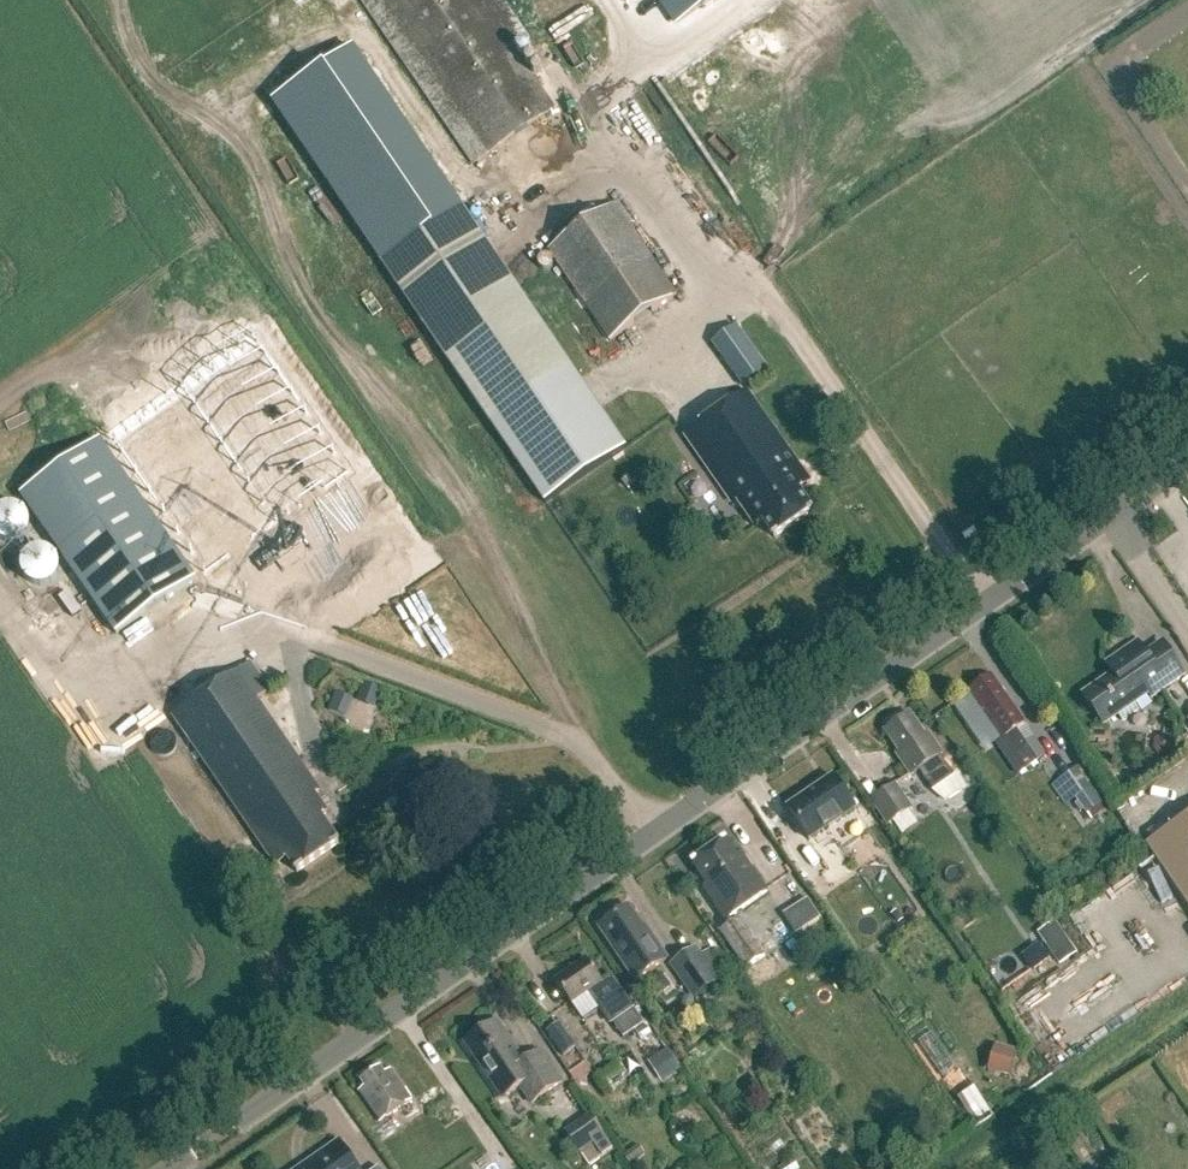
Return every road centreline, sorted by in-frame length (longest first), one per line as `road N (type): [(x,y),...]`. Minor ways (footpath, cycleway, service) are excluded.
road 1 (unclassified): [(168,1168),(1187,462)]
road 2 (track): [(94,727),(0,583)]

